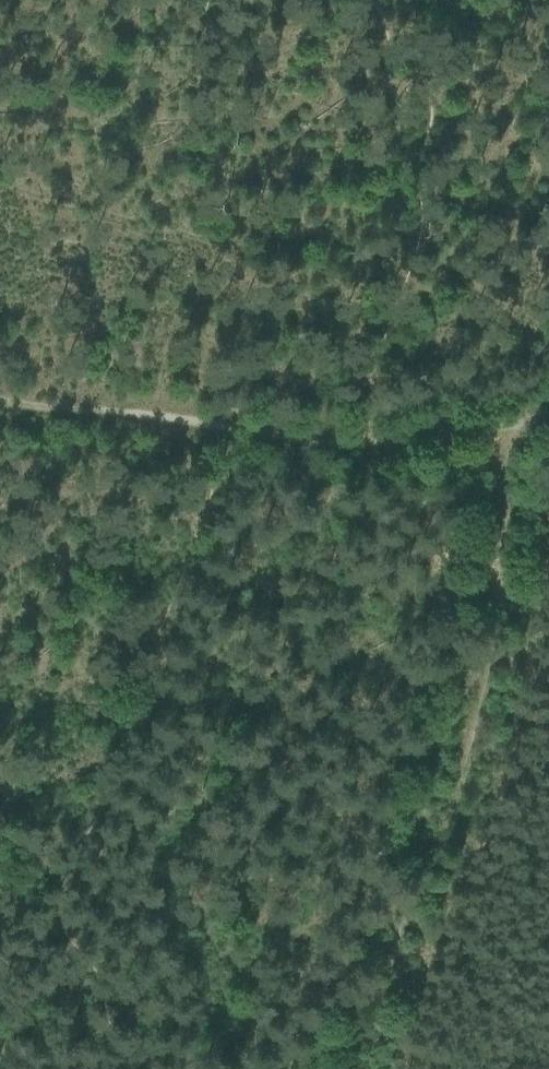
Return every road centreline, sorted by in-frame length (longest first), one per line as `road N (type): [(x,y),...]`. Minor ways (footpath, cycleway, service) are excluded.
road 1 (track): [(70,858),(152,649),(223,425)]
road 2 (track): [(223,425),(0,404)]
road 3 (track): [(0,1043),(70,858)]
road 4 (track): [(359,444),(548,415)]

